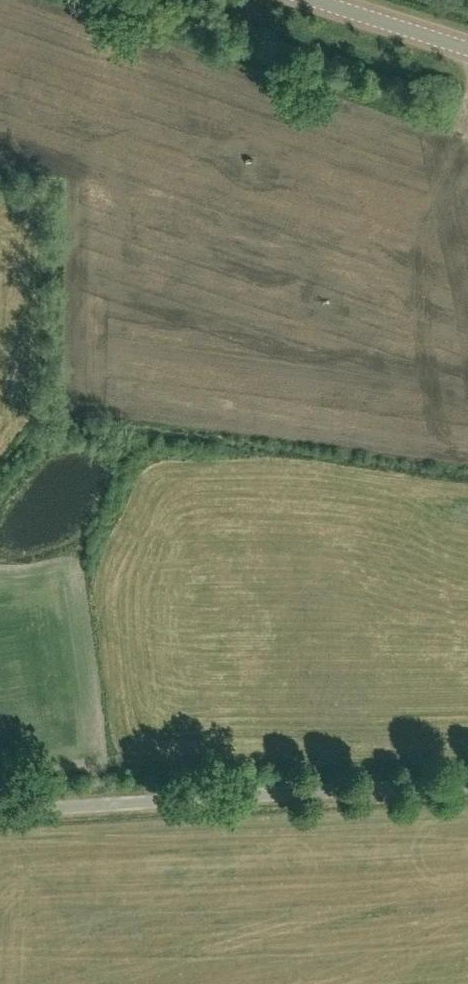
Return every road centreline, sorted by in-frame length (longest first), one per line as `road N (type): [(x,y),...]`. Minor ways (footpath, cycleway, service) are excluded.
road 1 (unclassified): [(467,780),(0,810)]
road 2 (tertiary): [(467,47),(322,0)]

